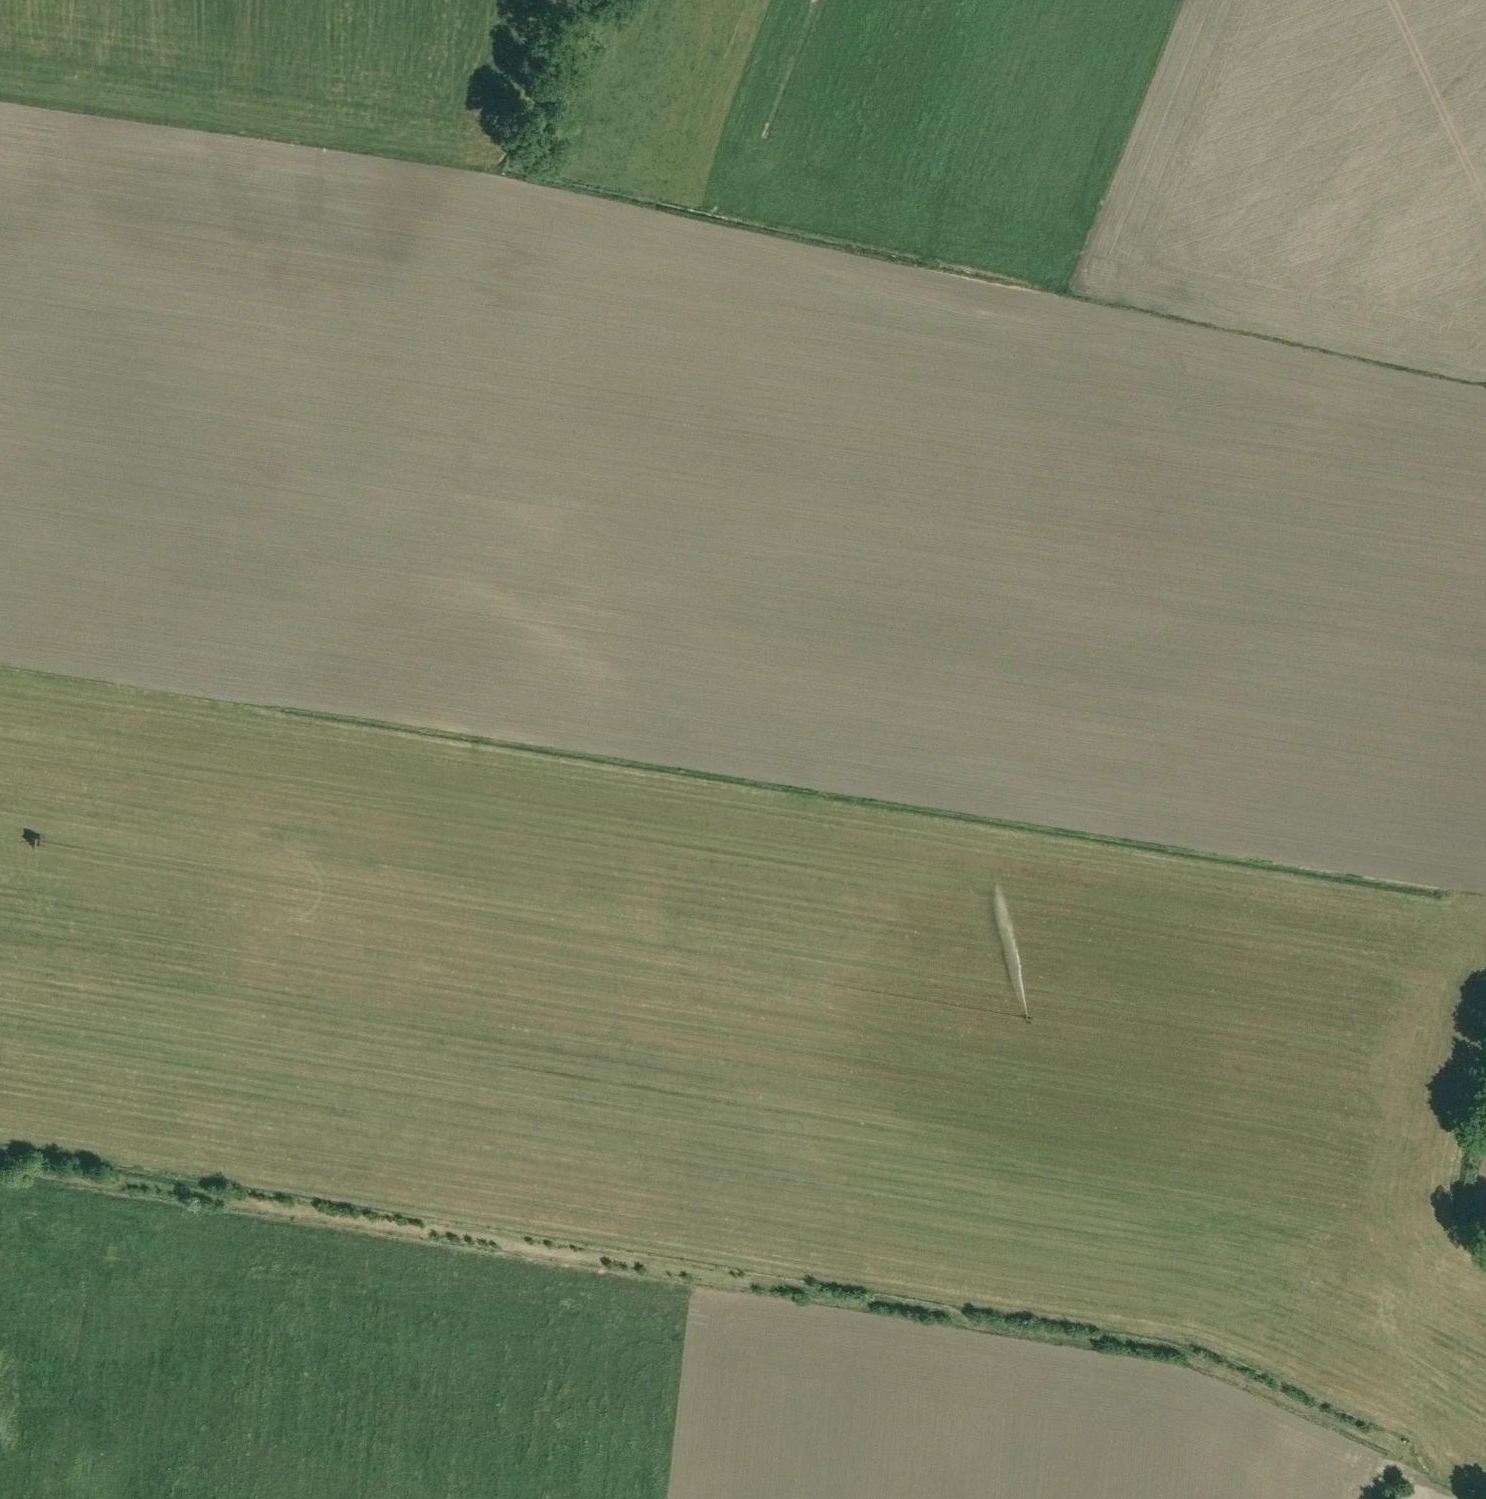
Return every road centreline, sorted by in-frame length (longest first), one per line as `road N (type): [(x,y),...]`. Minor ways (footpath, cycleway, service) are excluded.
road 1 (track): [(1327,1438),(1398,1467),(1428,1498)]

